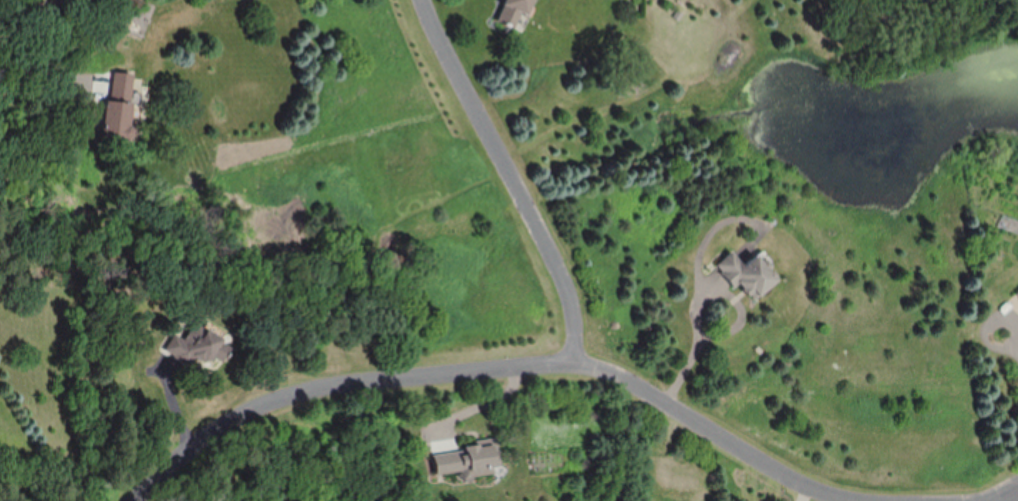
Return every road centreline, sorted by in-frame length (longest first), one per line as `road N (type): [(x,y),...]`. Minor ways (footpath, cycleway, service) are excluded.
road 1 (residential): [(130,500),(204,440),(317,382),(580,362),(674,400),(794,477),(872,500)]
road 2 (residential): [(422,0),(562,265),(579,317),(580,362)]

